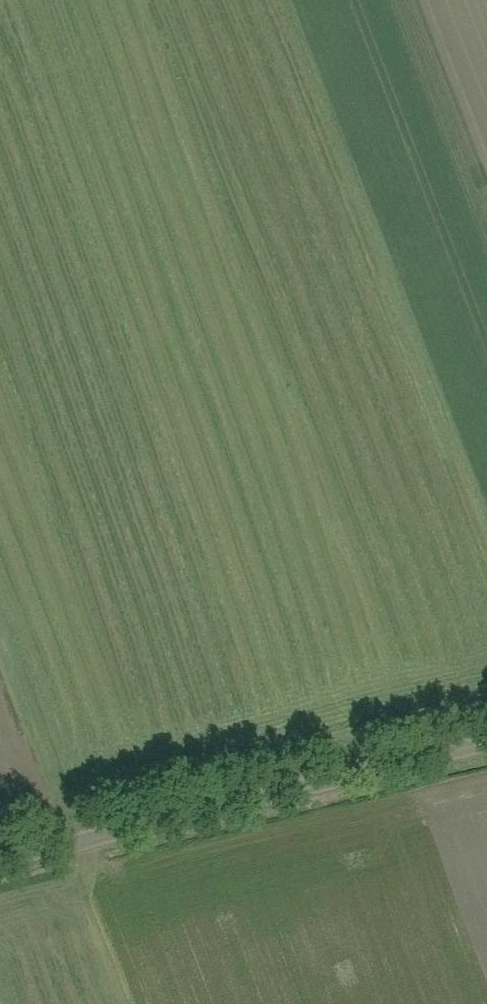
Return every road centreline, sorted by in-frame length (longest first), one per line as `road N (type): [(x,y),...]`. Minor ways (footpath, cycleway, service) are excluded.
road 1 (unclassified): [(0,865),(486,746)]

